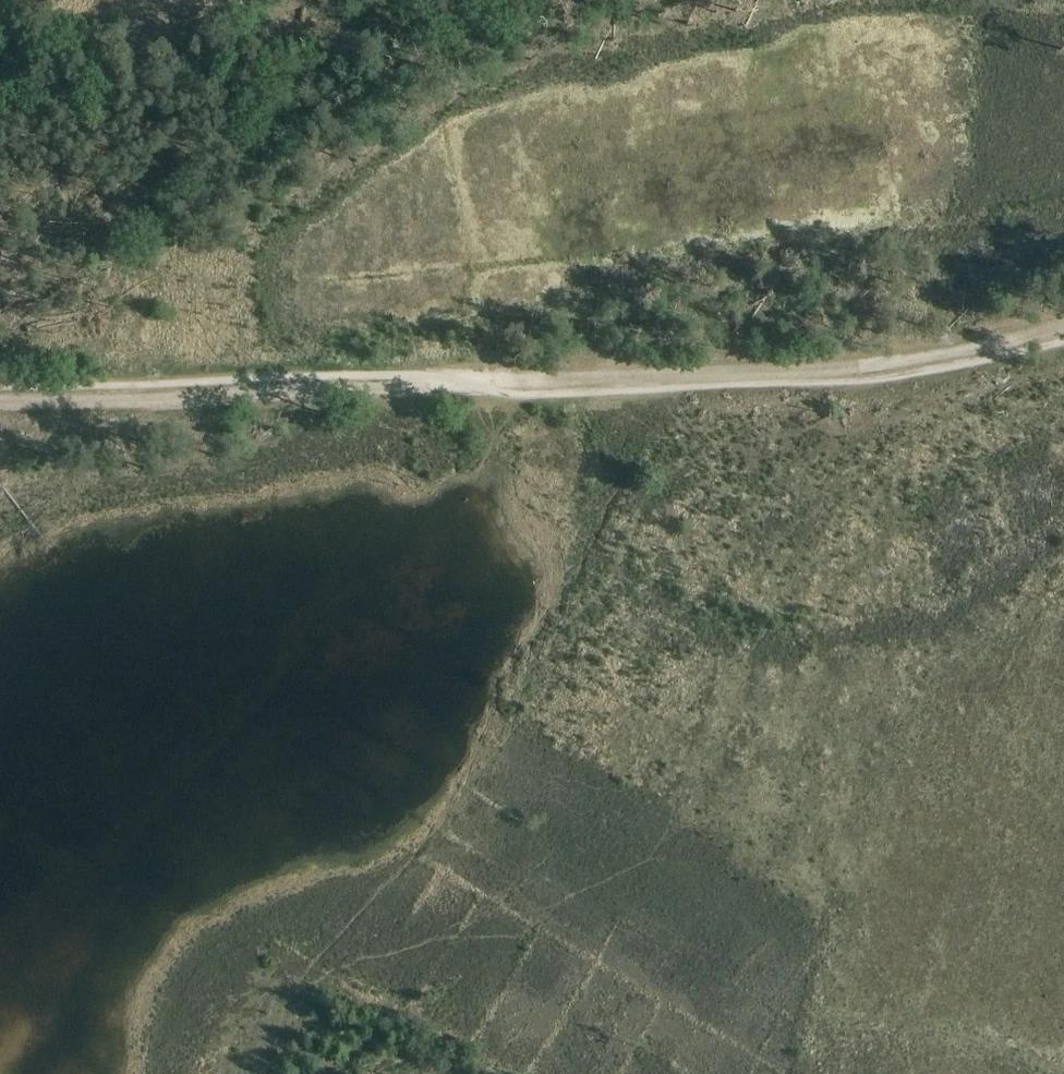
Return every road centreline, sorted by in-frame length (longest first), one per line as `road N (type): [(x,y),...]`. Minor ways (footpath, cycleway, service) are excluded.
road 1 (track): [(0,396),(886,367),(1063,324)]

